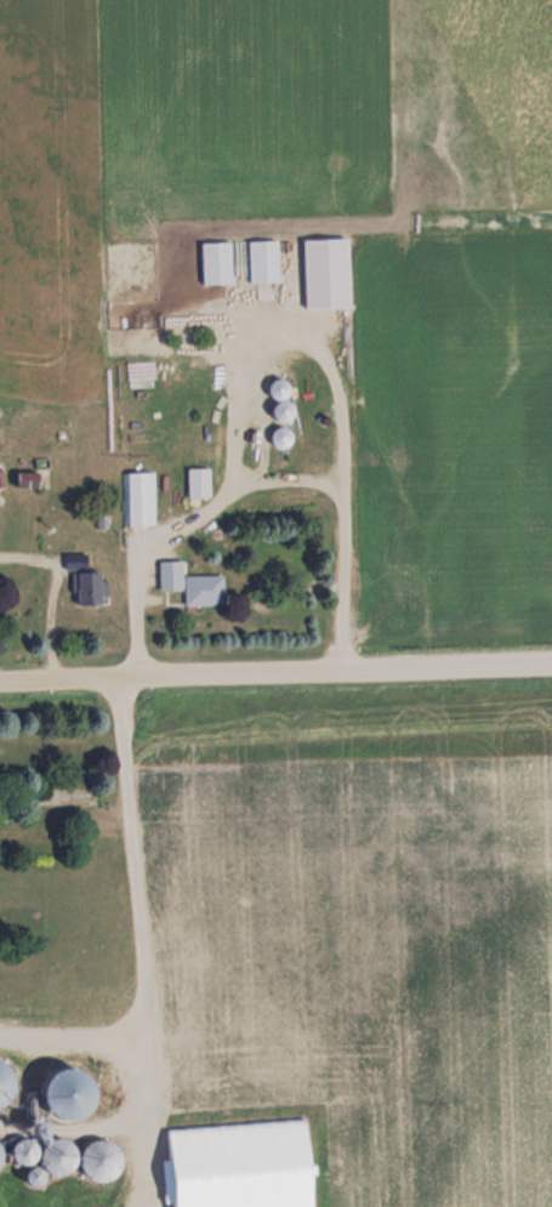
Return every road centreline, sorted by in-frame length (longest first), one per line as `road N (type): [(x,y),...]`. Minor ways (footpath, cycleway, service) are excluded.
road 1 (residential): [(551,663),(0,681)]

